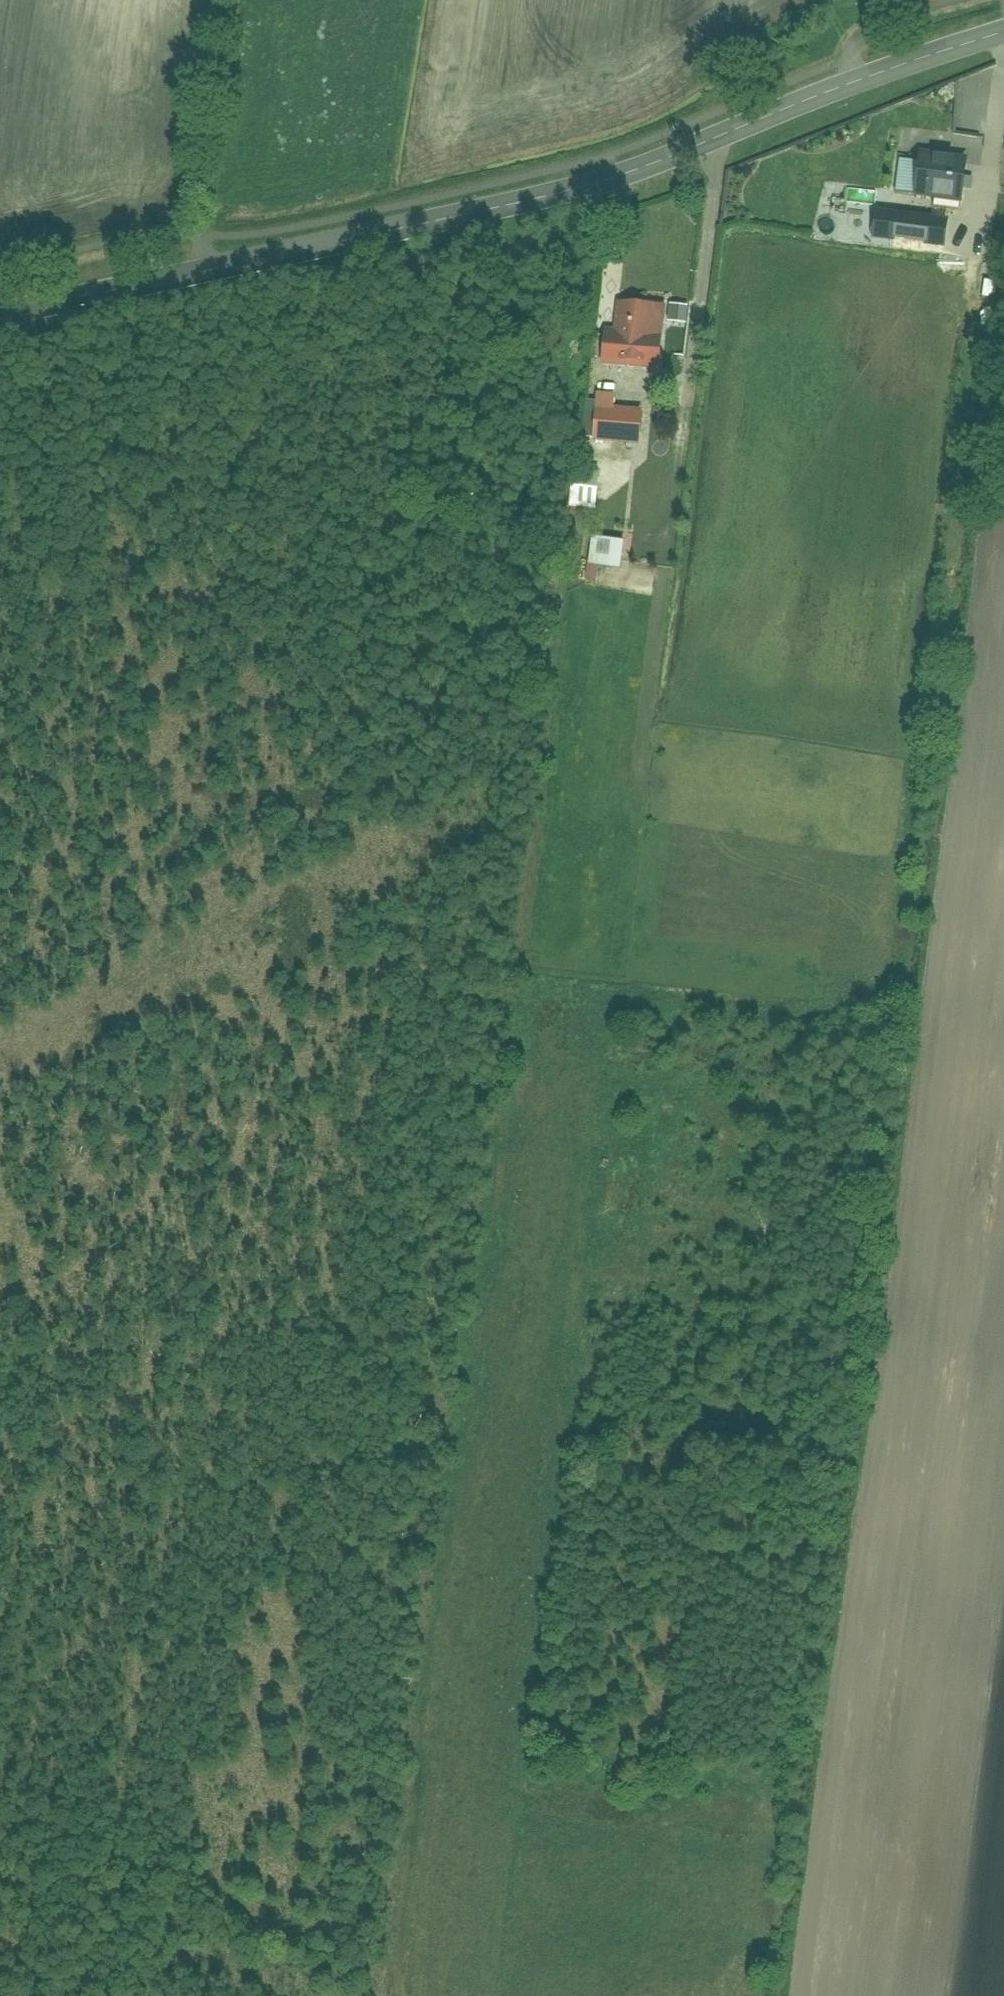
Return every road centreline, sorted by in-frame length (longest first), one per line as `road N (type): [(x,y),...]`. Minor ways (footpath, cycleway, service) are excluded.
road 1 (secondary): [(0,317),(615,179),(1003,34)]

